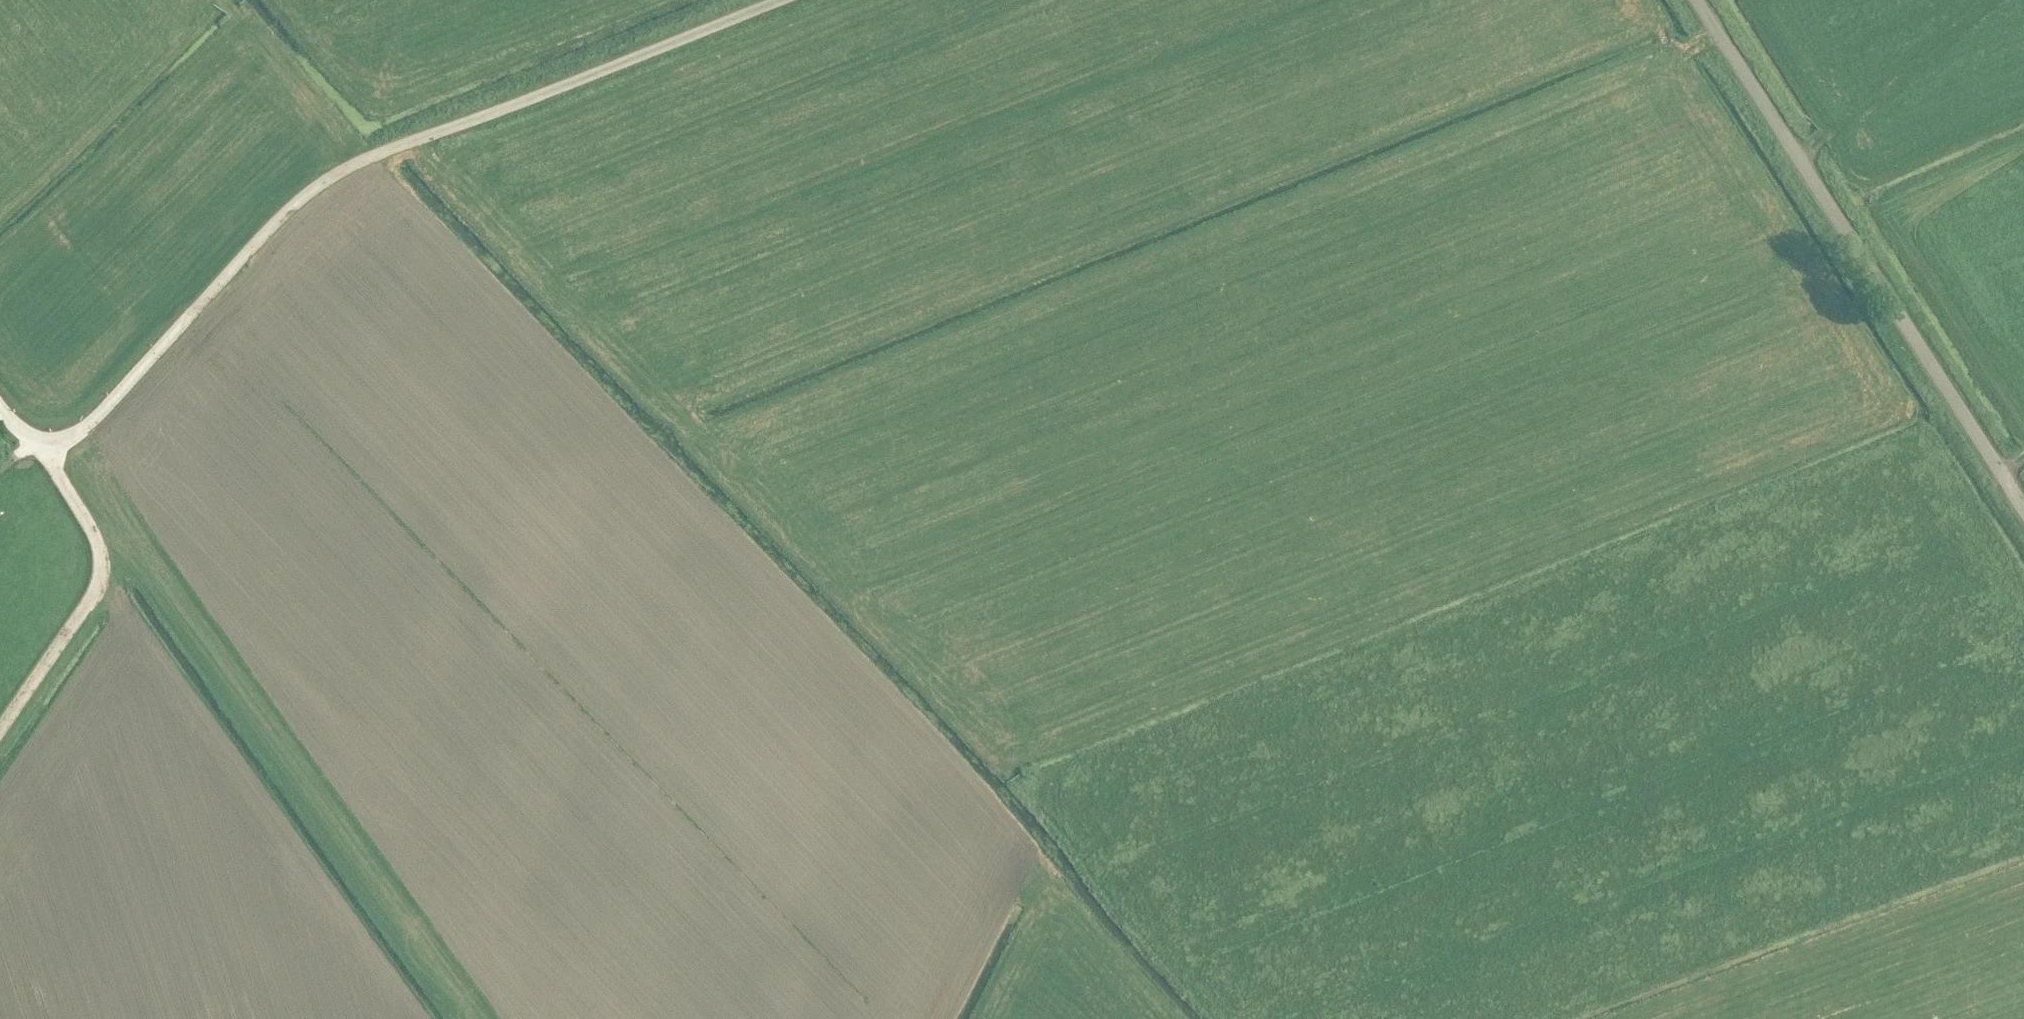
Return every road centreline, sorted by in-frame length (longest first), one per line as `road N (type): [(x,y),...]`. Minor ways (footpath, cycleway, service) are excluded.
road 1 (unclassified): [(2023,510),(1701,0)]

